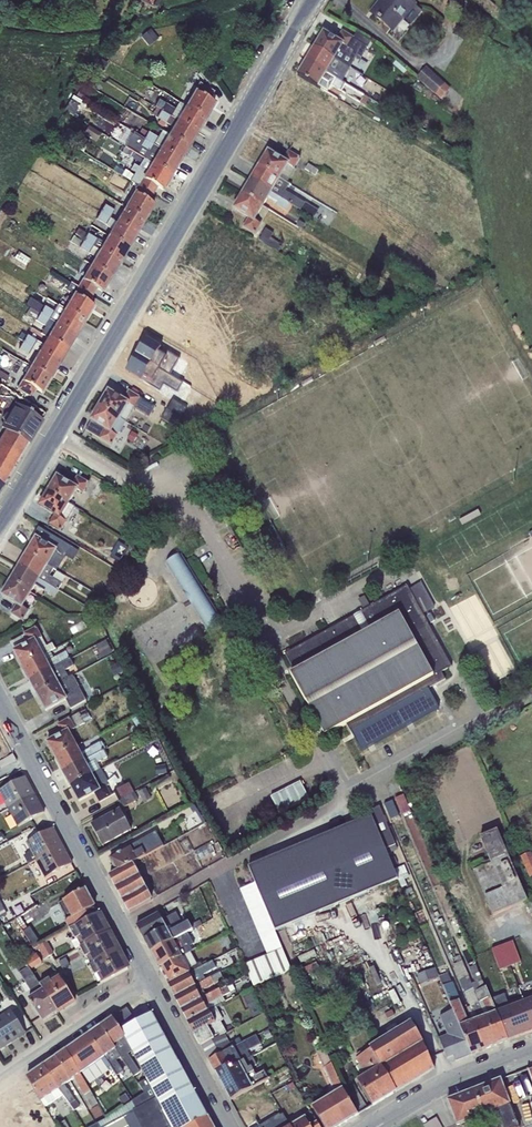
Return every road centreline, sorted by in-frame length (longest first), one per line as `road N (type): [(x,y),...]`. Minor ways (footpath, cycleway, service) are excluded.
road 1 (tertiary): [(51,437),(314,0)]
road 2 (unclassified): [(51,437),(202,522),(347,799)]
road 3 (residential): [(150,981),(0,702)]
road 4 (residential): [(0,1083),(150,981)]
road 5 (residential): [(531,1052),(439,1086),(377,1126)]
road 6 (residential): [(228,1126),(150,981)]

